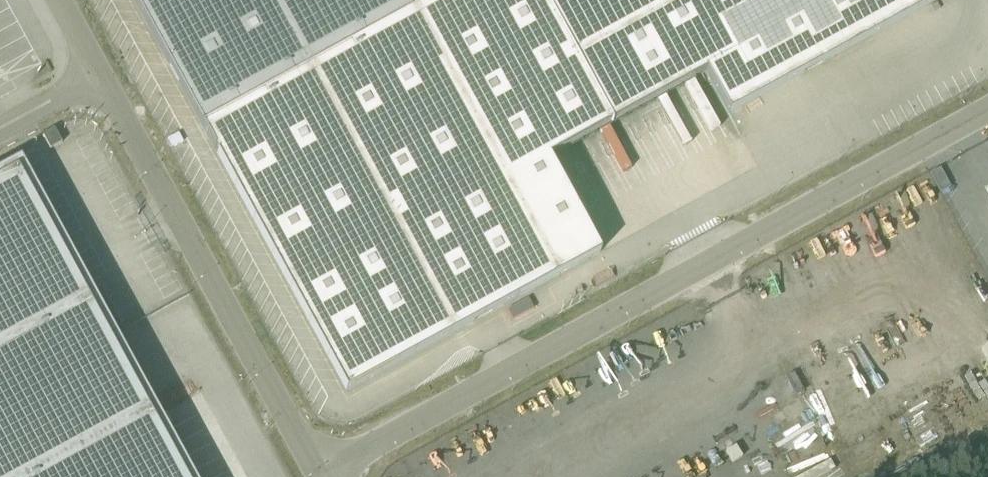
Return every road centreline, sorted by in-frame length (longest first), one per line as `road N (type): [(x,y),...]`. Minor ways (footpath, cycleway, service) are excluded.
road 1 (unclassified): [(987,112),(320,476)]
road 2 (unclassified): [(319,476),(99,76)]

